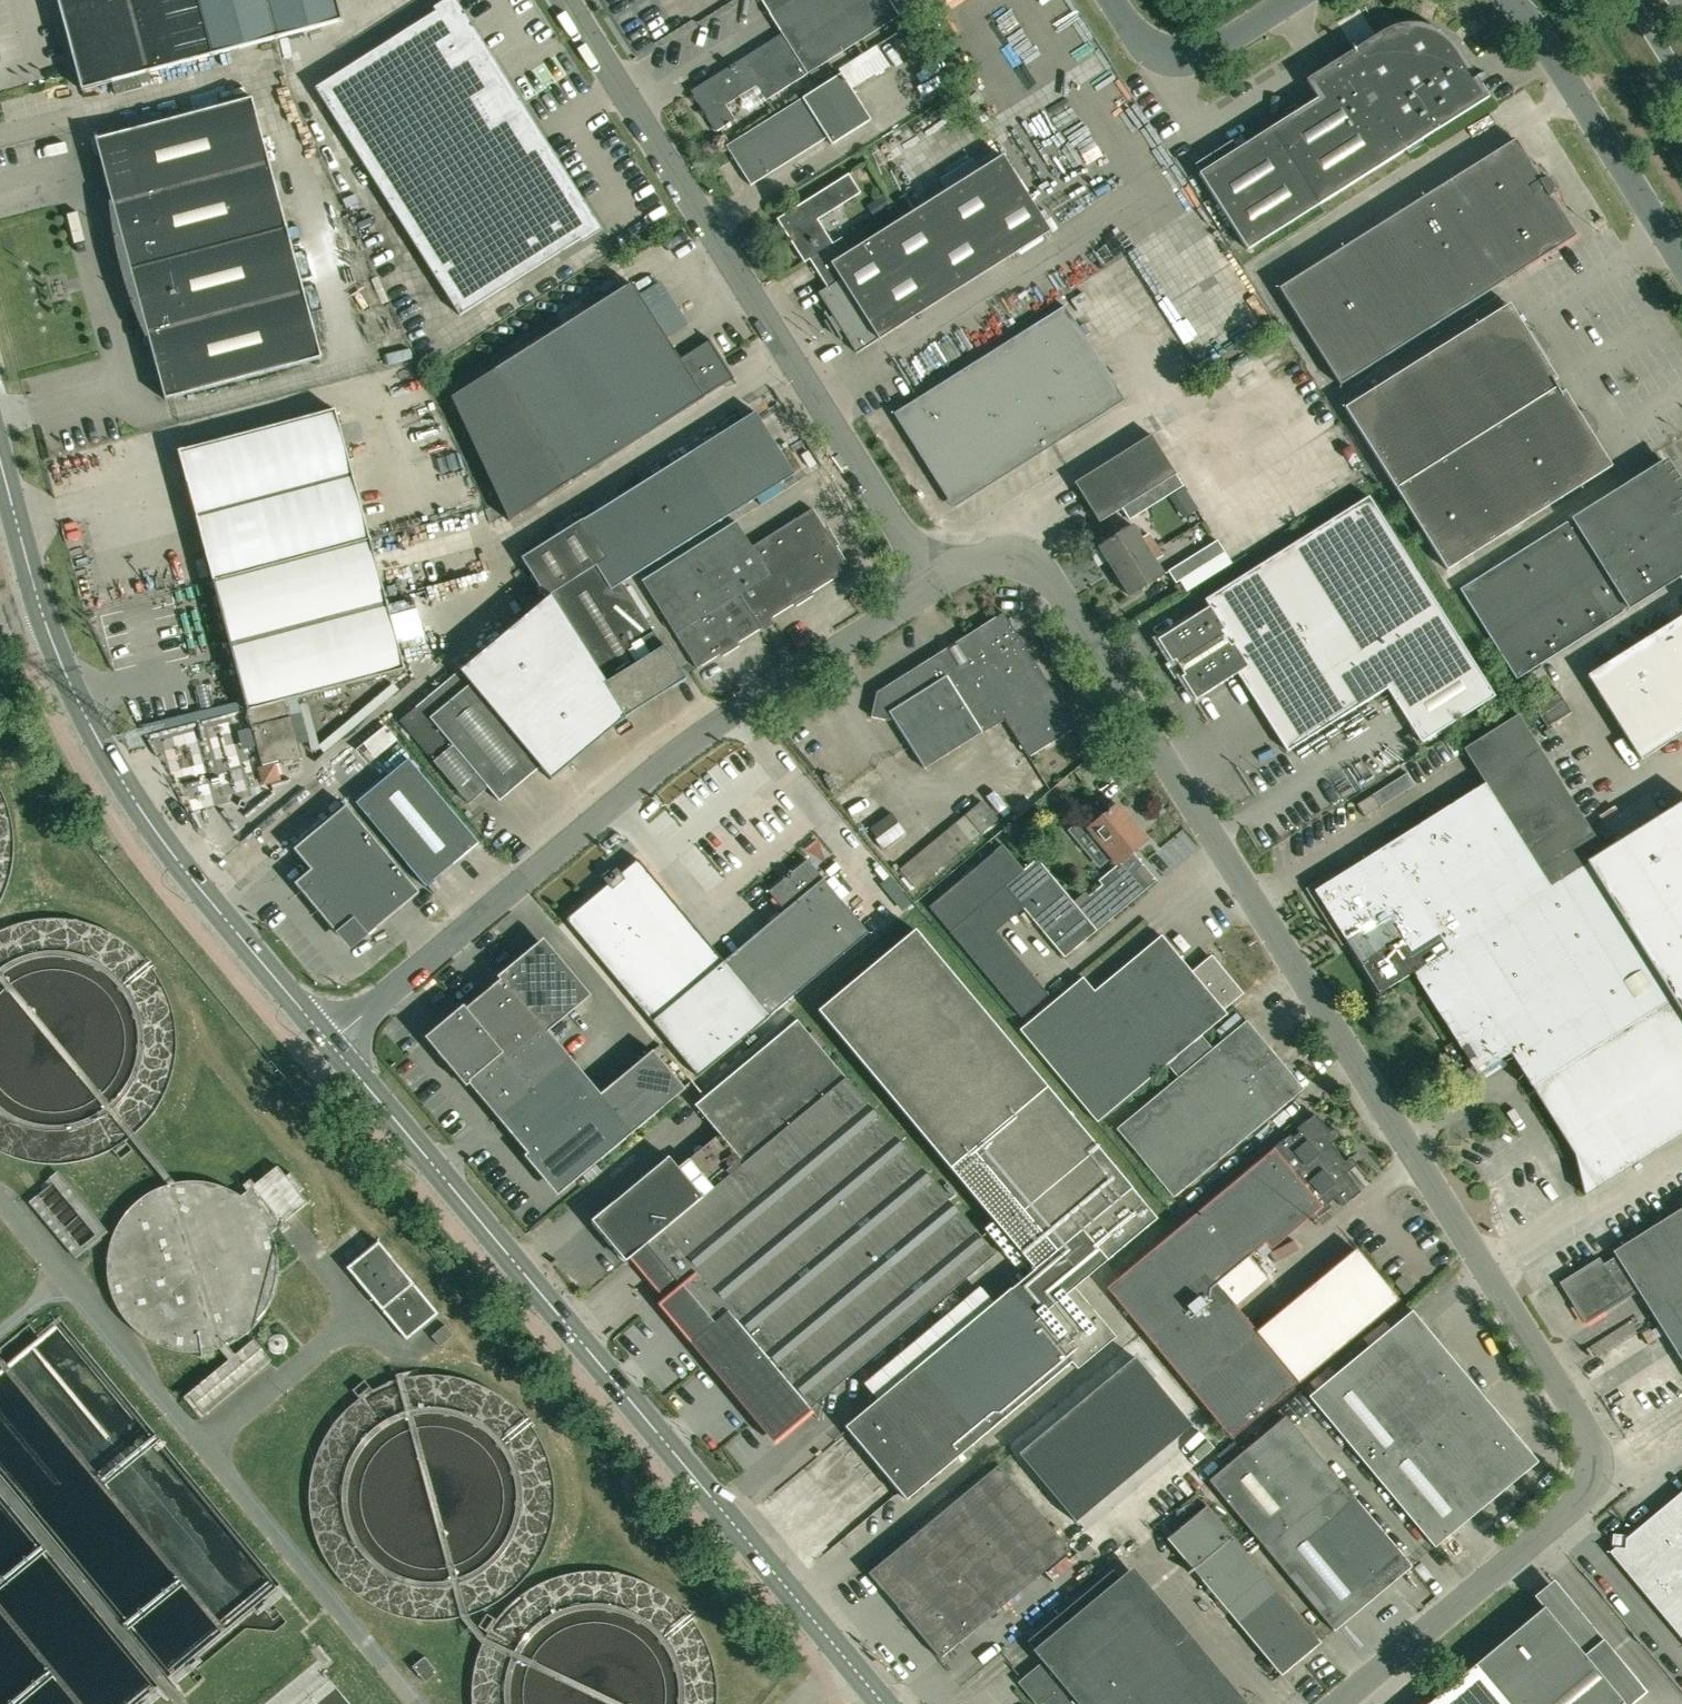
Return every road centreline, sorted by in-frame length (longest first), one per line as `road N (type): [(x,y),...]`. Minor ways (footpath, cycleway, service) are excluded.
road 1 (unclassified): [(1337,1703),(1567,1511),(1587,1476),(1587,1439),(1046,571),(1031,560),(995,557),(935,586)]
road 2 (tertiary): [(884,1703),(329,1042)]
road 3 (unclassified): [(935,586),(665,762),(329,1042)]
road 4 (unclassified): [(935,586),(565,0)]
road 5 (tertiary): [(329,1042),(184,869),(111,760),(43,621),(0,478)]
road 6 (unclassified): [(1681,263),(1514,0)]
road 7 (unclassified): [(1290,0),(1186,60),(1152,53),(1113,0)]

